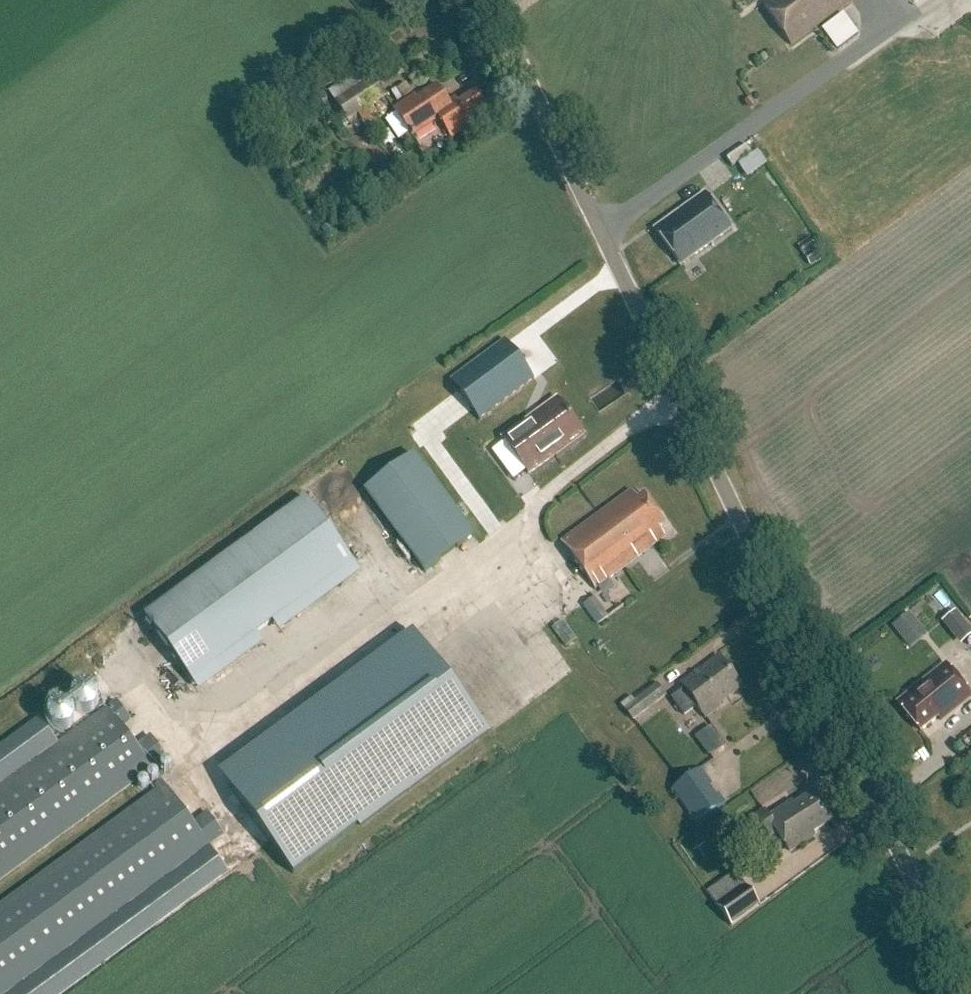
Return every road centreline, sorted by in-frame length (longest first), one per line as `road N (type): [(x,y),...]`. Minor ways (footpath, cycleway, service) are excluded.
road 1 (unclassified): [(968,993),(490,0)]

